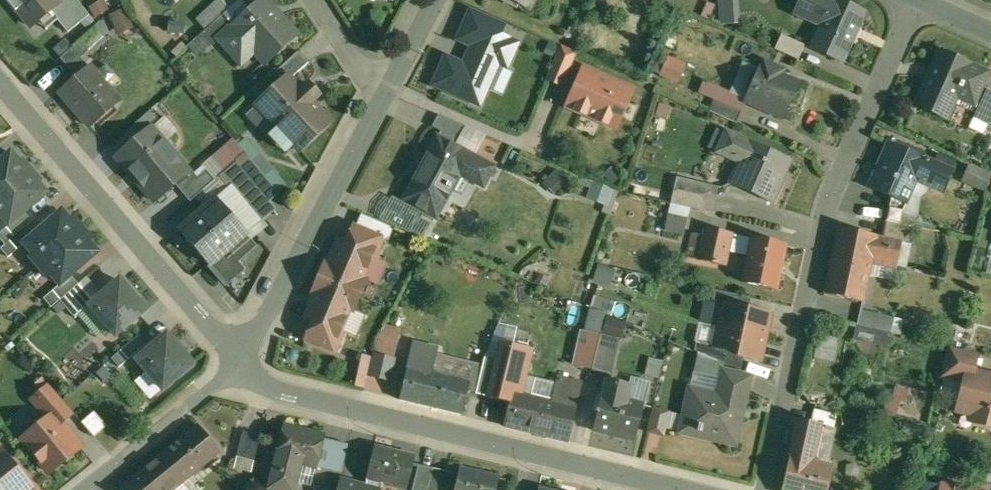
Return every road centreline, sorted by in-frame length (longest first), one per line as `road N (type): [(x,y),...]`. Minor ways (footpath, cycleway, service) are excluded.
road 1 (residential): [(767,489),(828,205),(918,0)]
road 2 (residential): [(240,363),(271,388),(681,489)]
road 3 (residential): [(0,83),(240,363)]
road 4 (residential): [(240,363),(390,84)]
road 5 (residential): [(82,489),(240,363)]

